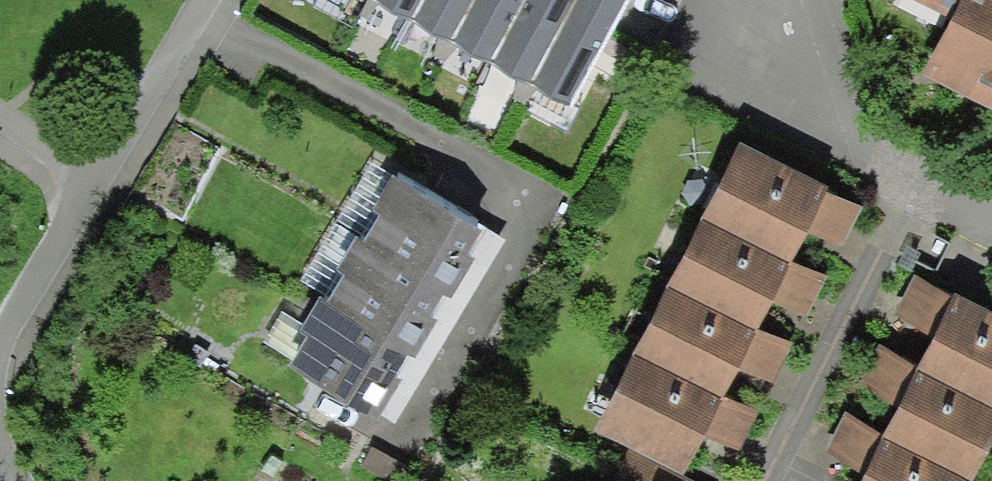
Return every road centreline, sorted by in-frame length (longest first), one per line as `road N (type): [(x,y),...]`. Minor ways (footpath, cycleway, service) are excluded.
road 1 (residential): [(991,230),(915,194),(861,135),(788,0)]
road 2 (residential): [(103,185),(222,0)]
road 3 (unclassified): [(103,185),(0,356)]

